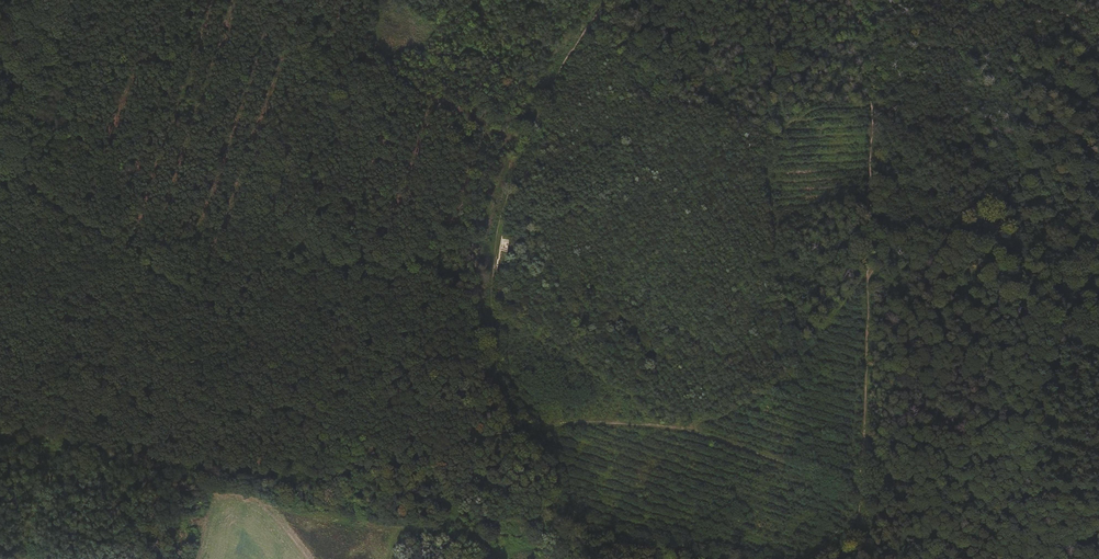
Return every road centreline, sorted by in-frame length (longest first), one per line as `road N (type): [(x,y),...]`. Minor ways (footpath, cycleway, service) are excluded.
road 1 (track): [(435,454),(15,174)]
road 2 (track): [(15,174),(76,0)]

